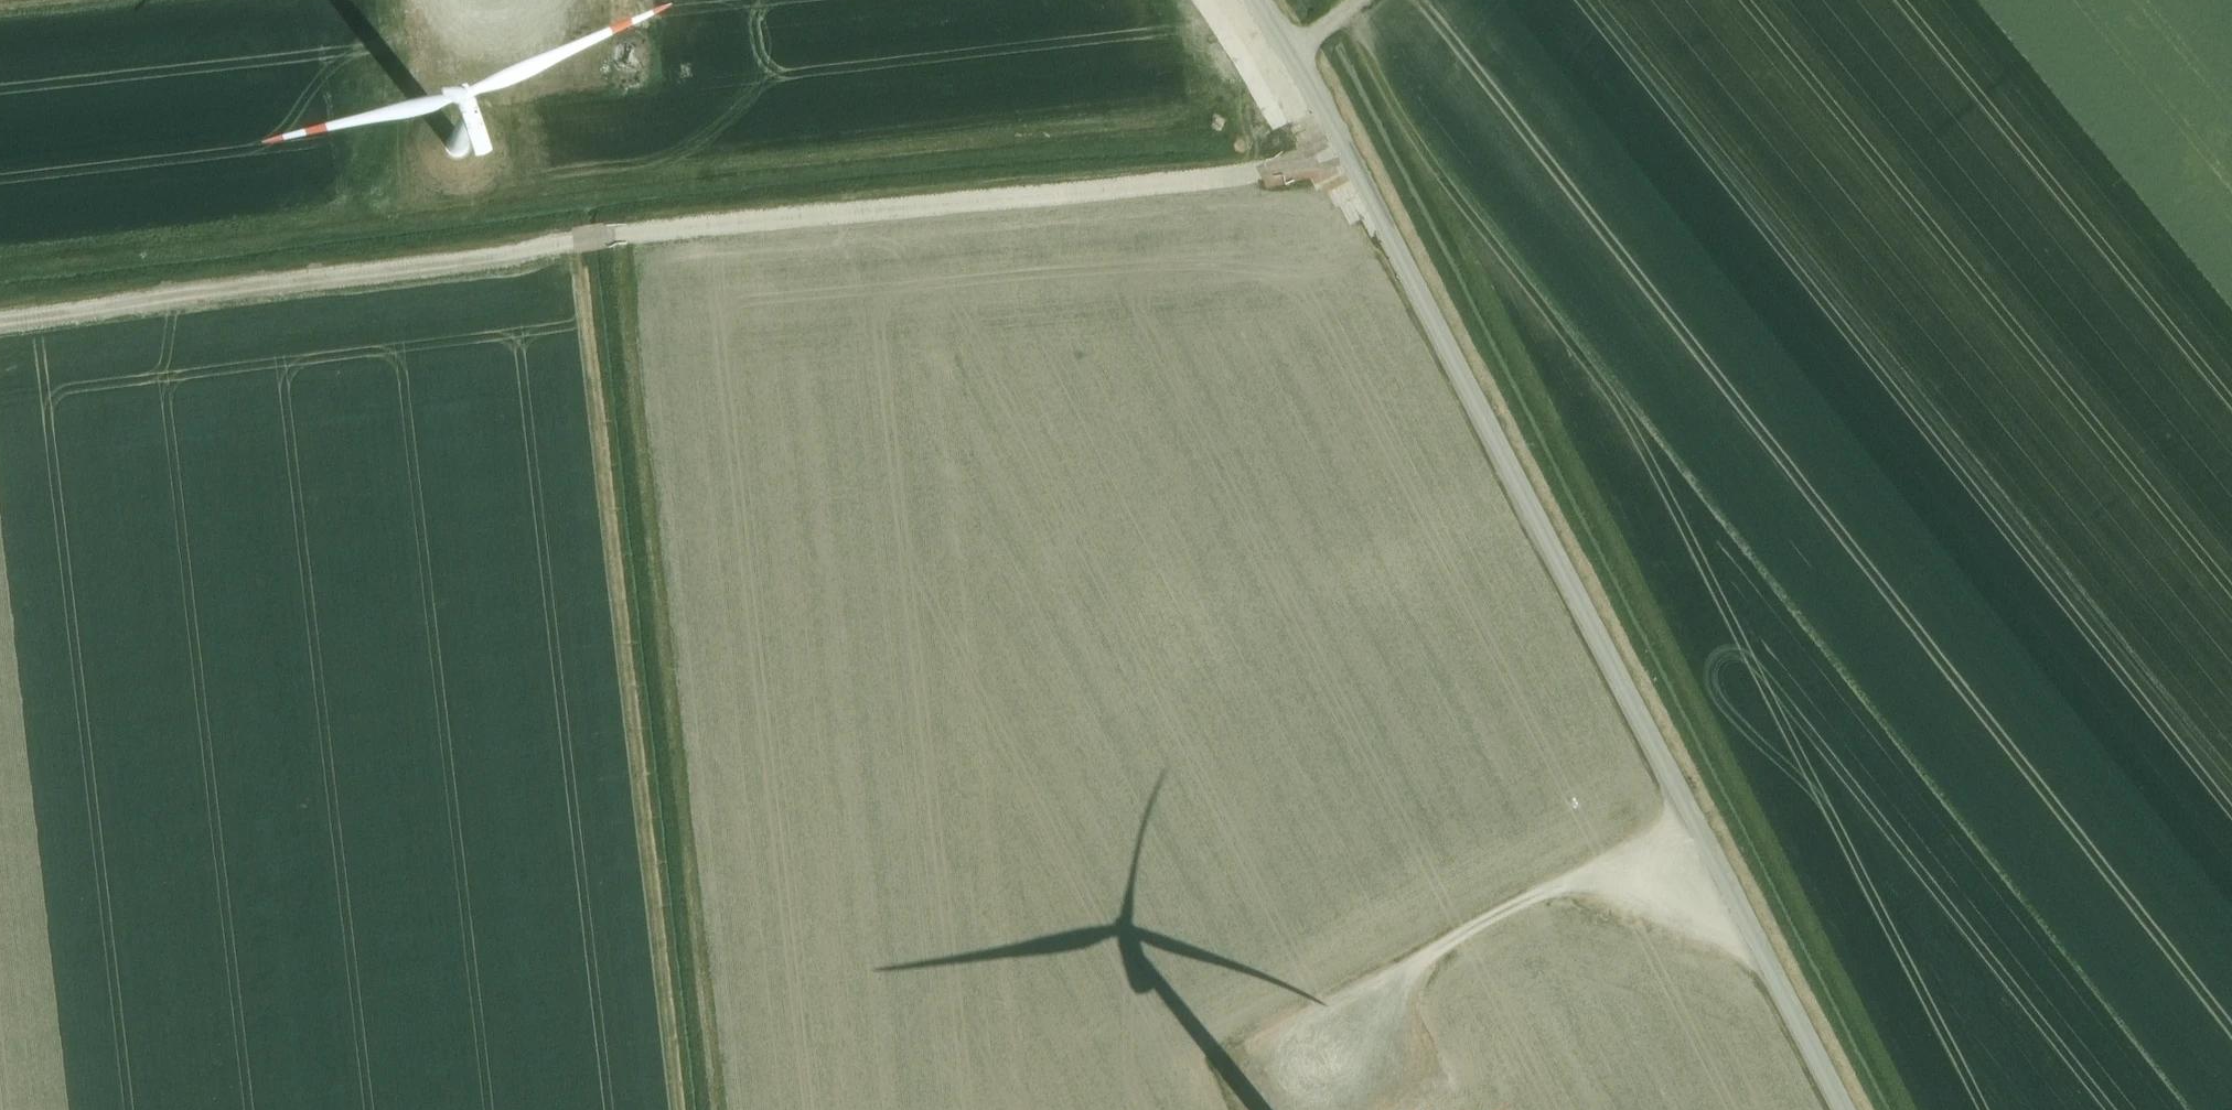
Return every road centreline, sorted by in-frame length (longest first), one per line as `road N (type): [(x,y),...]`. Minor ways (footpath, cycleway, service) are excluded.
road 1 (unclassified): [(1846,1109),(1519,468),(1256,0)]
road 2 (track): [(1701,832),(1554,887),(1394,977),(1339,1045)]

